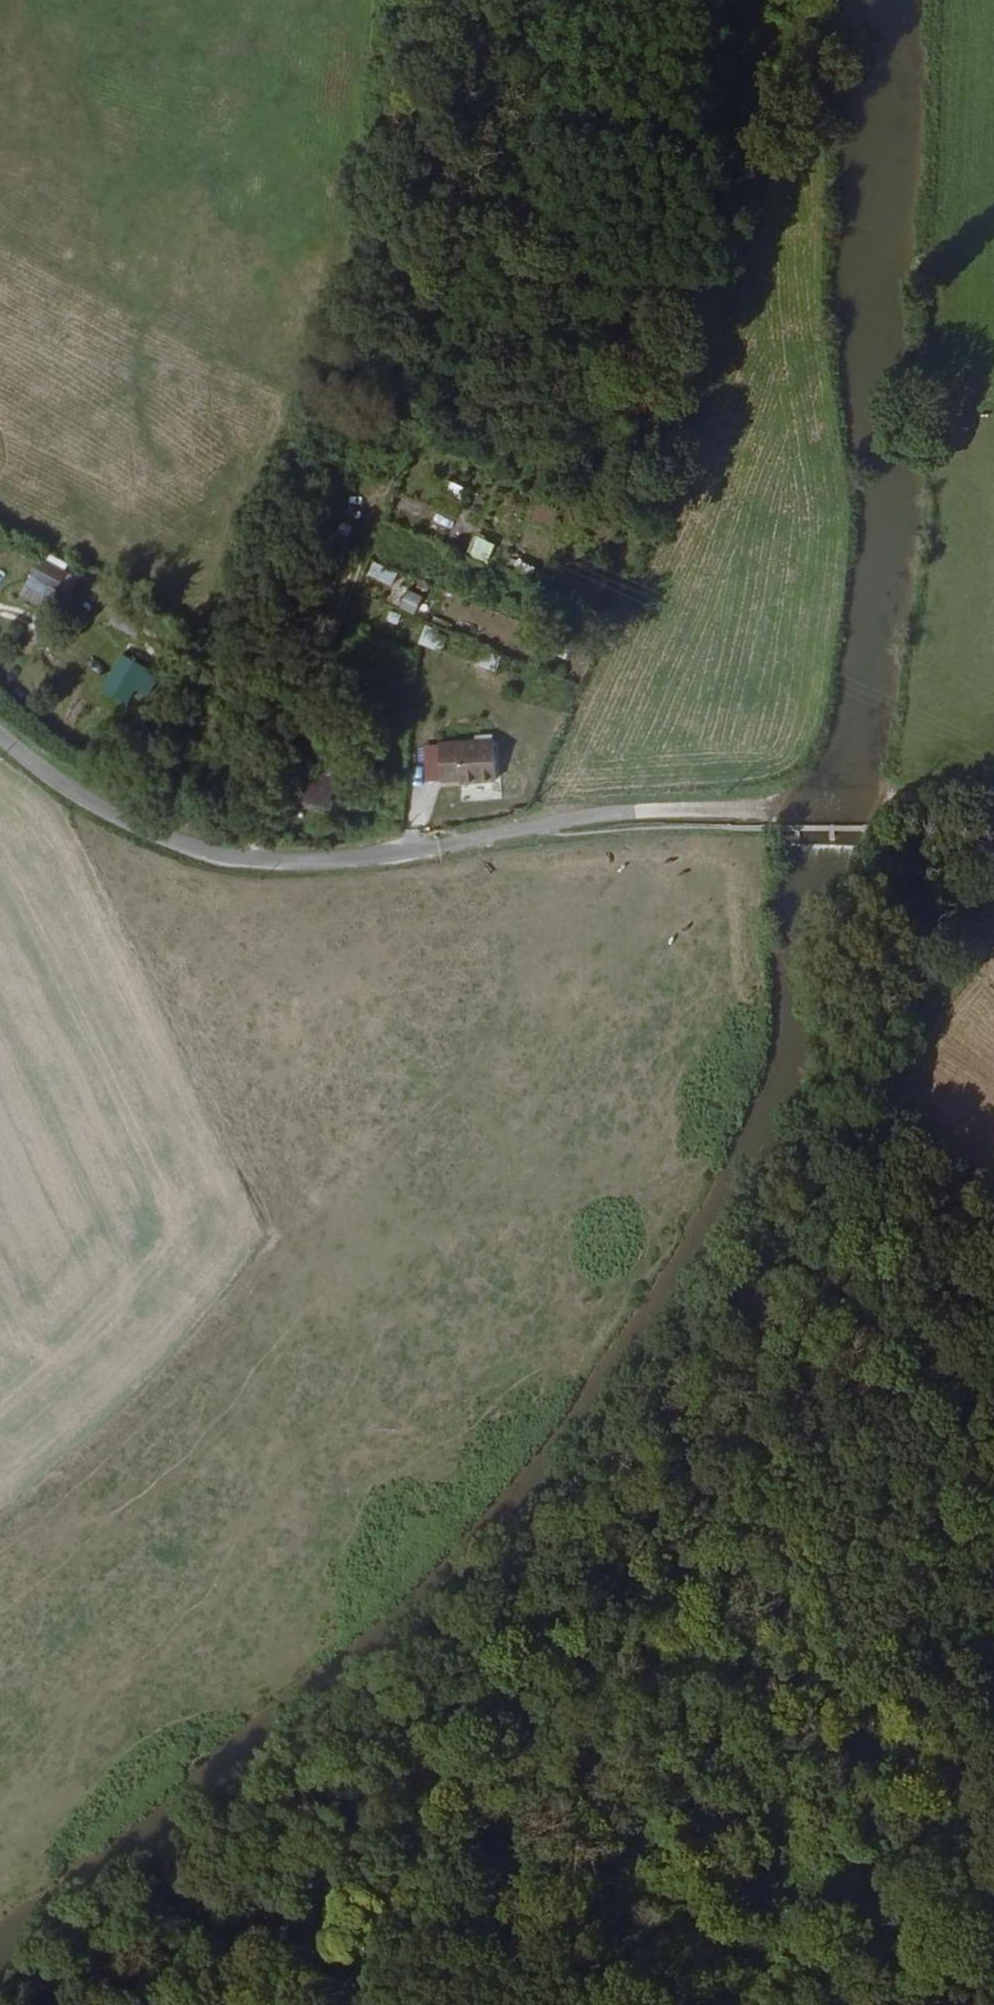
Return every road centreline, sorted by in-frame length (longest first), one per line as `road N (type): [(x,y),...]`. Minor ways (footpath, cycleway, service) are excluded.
road 1 (unclassified): [(0,735),(85,799),(236,858),(392,853),(610,815),(993,805)]
road 2 (track): [(387,506),(261,858)]

